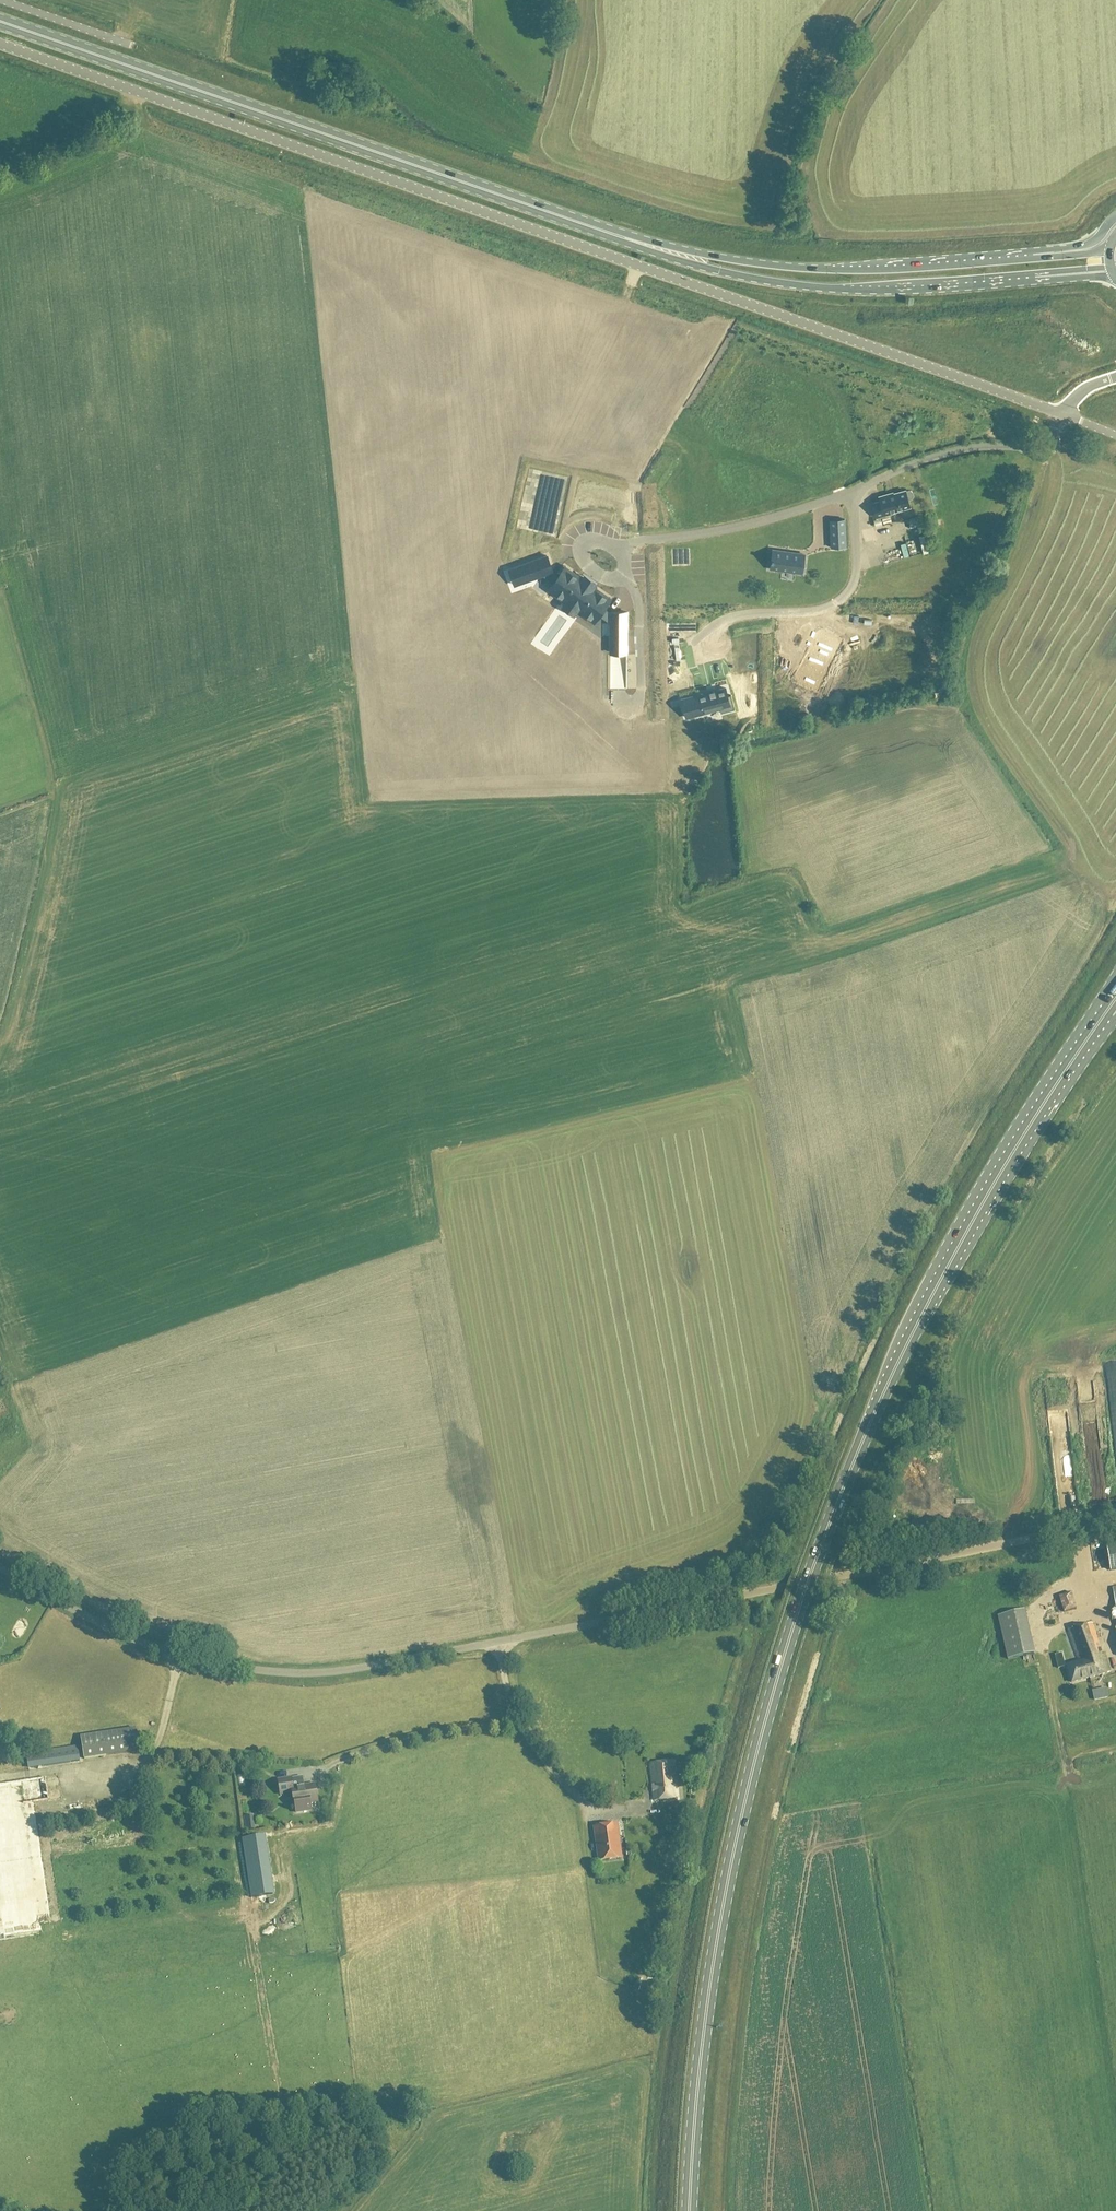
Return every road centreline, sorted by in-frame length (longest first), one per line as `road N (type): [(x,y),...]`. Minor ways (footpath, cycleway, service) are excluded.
road 1 (primary): [(695,2210),(715,1989),(745,1823),(801,1610),(844,1488),(925,1308),(1018,1143),(1102,1017)]
road 2 (unclassified): [(1060,415),(0,43)]
road 3 (unclassified): [(781,1588),(297,1672),(147,1644),(0,1568)]
road 4 (primary): [(0,22),(597,230)]
road 5 (primary): [(597,230),(706,268),(818,288),(1041,277)]
road 6 (primary): [(1038,258),(816,269),(708,256),(597,230)]
road 7 (track): [(0,1030),(54,802),(6,603)]
road 8 (track): [(817,1370),(791,1473),(747,1547),(604,1599),(572,1626)]
road 9 (unclassified): [(781,1588),(1115,1523)]
road 10 (unclassified): [(695,644),(733,618),(814,612),(844,597),(856,572),(850,494)]
road 11 (unclassified): [(1060,415),(1039,450),(969,449),(850,494)]
road 12 (unclassified): [(850,494),(732,528),(639,542)]
road 13 (unclassified): [(131,45),(0,0)]

